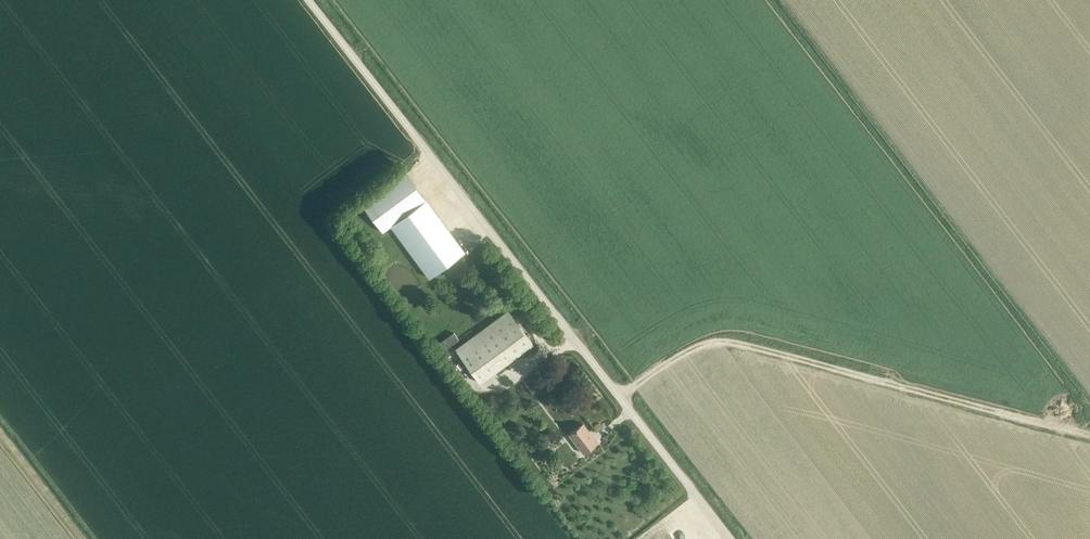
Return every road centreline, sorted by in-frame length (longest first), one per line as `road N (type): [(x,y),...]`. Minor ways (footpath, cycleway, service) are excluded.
road 1 (unclassified): [(731,538),(309,0)]
road 2 (track): [(1089,431),(733,340),(703,342),(621,397)]
road 3 (track): [(79,538),(0,439)]

